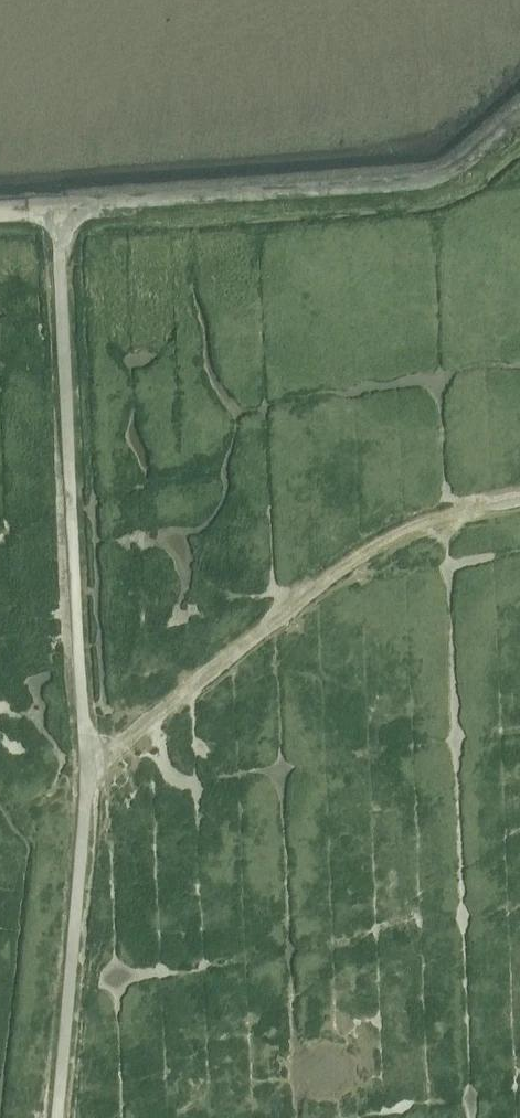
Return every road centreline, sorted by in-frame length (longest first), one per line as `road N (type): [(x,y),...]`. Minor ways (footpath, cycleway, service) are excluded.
road 1 (track): [(60,1117),(89,762),(62,216)]
road 2 (track): [(89,762),(326,579),(435,515),(519,497)]

